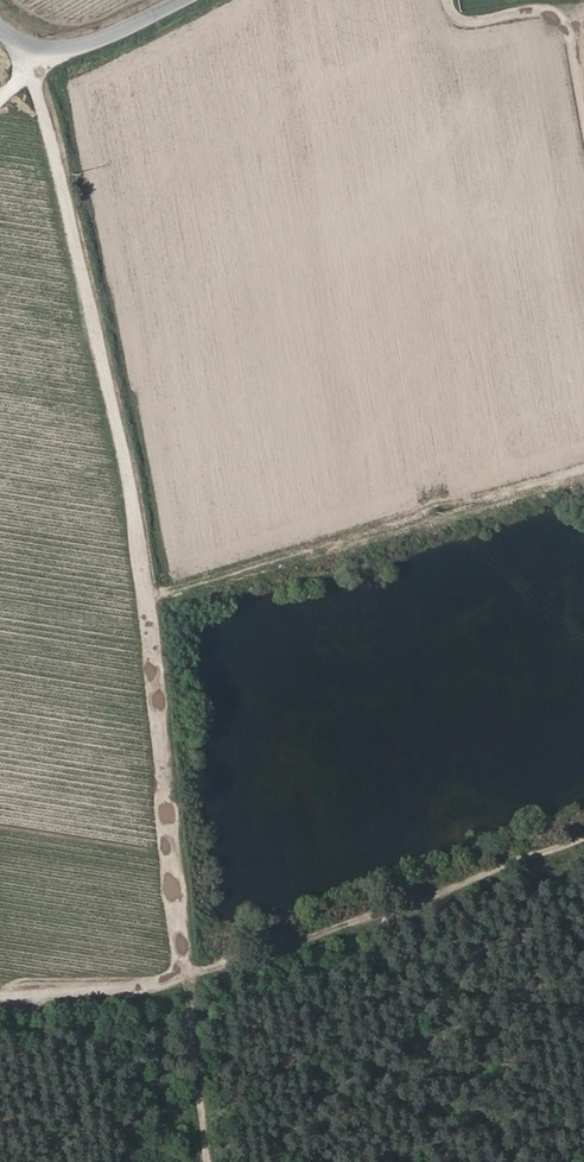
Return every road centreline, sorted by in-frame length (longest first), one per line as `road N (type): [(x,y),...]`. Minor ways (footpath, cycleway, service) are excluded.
road 1 (track): [(201,1161),(160,699),(106,340),(34,81),(37,48)]
road 2 (track): [(583,840),(416,905),(185,975)]
road 3 (unclassified): [(0,27),(37,48),(82,46),(182,0)]

